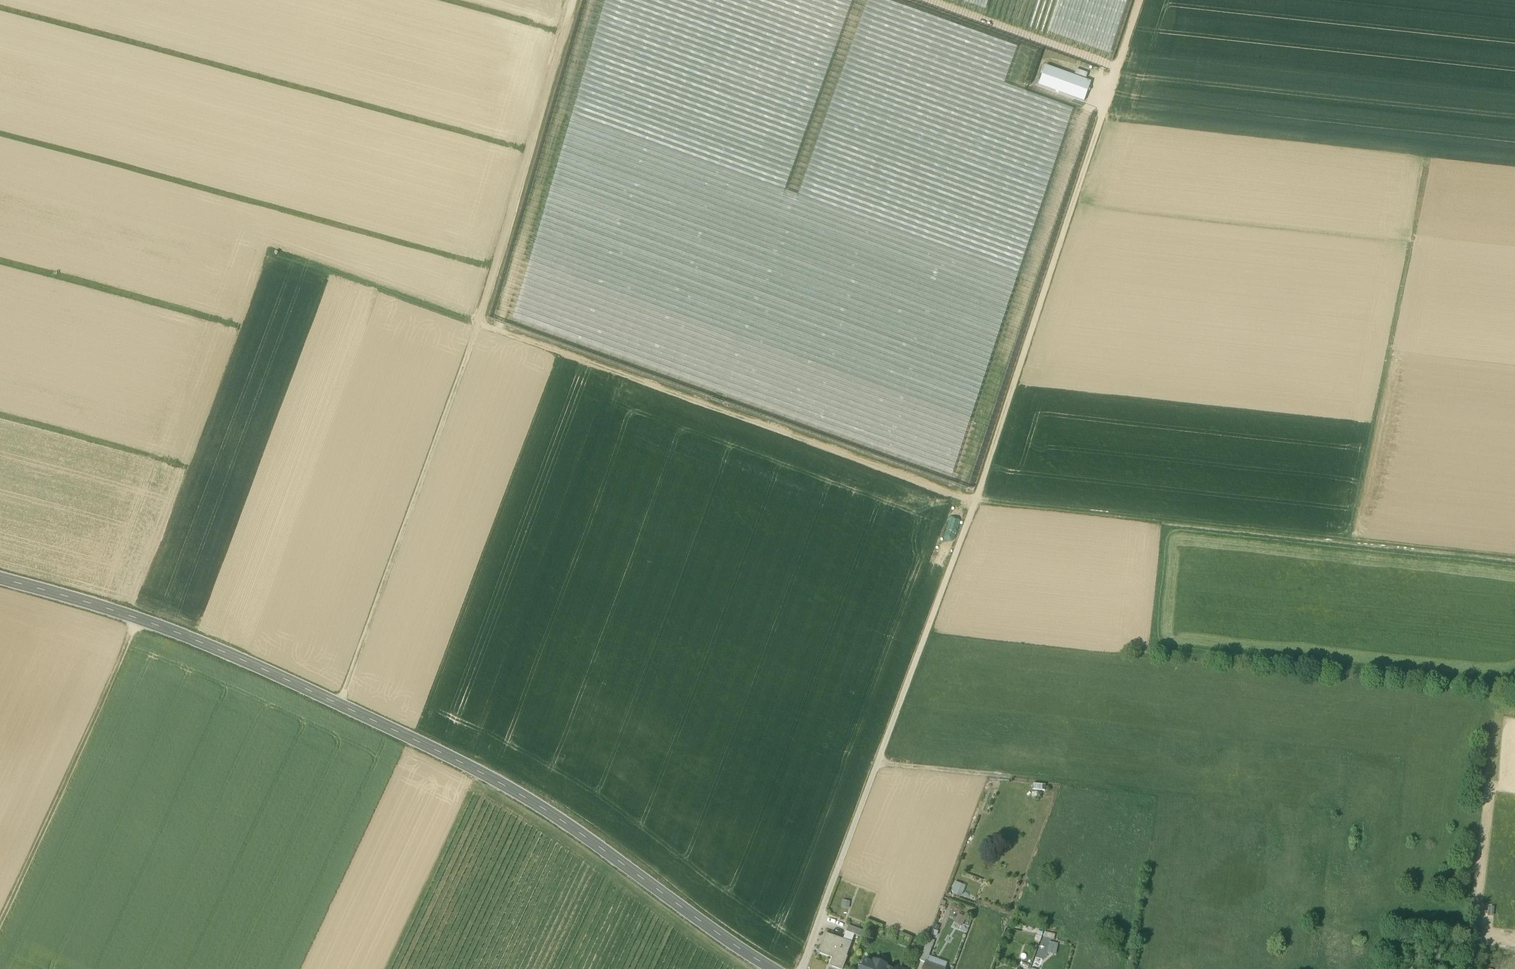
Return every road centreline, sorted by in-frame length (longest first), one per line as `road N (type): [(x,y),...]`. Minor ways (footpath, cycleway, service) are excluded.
road 1 (track): [(1514,558),(975,501),(280,254)]
road 2 (unclassified): [(770,968),(499,782),(214,650),(0,579)]
road 3 (track): [(571,0),(478,325),(337,705)]
road 4 (track): [(975,501),(1139,0)]
road 5 (track): [(975,501),(803,968)]
road 6 (track): [(878,764),(1269,805)]
road 7 (track): [(1350,541),(1429,162)]
road 8 (track): [(1514,692),(1153,653)]
road 9 (track): [(137,620),(0,942)]

